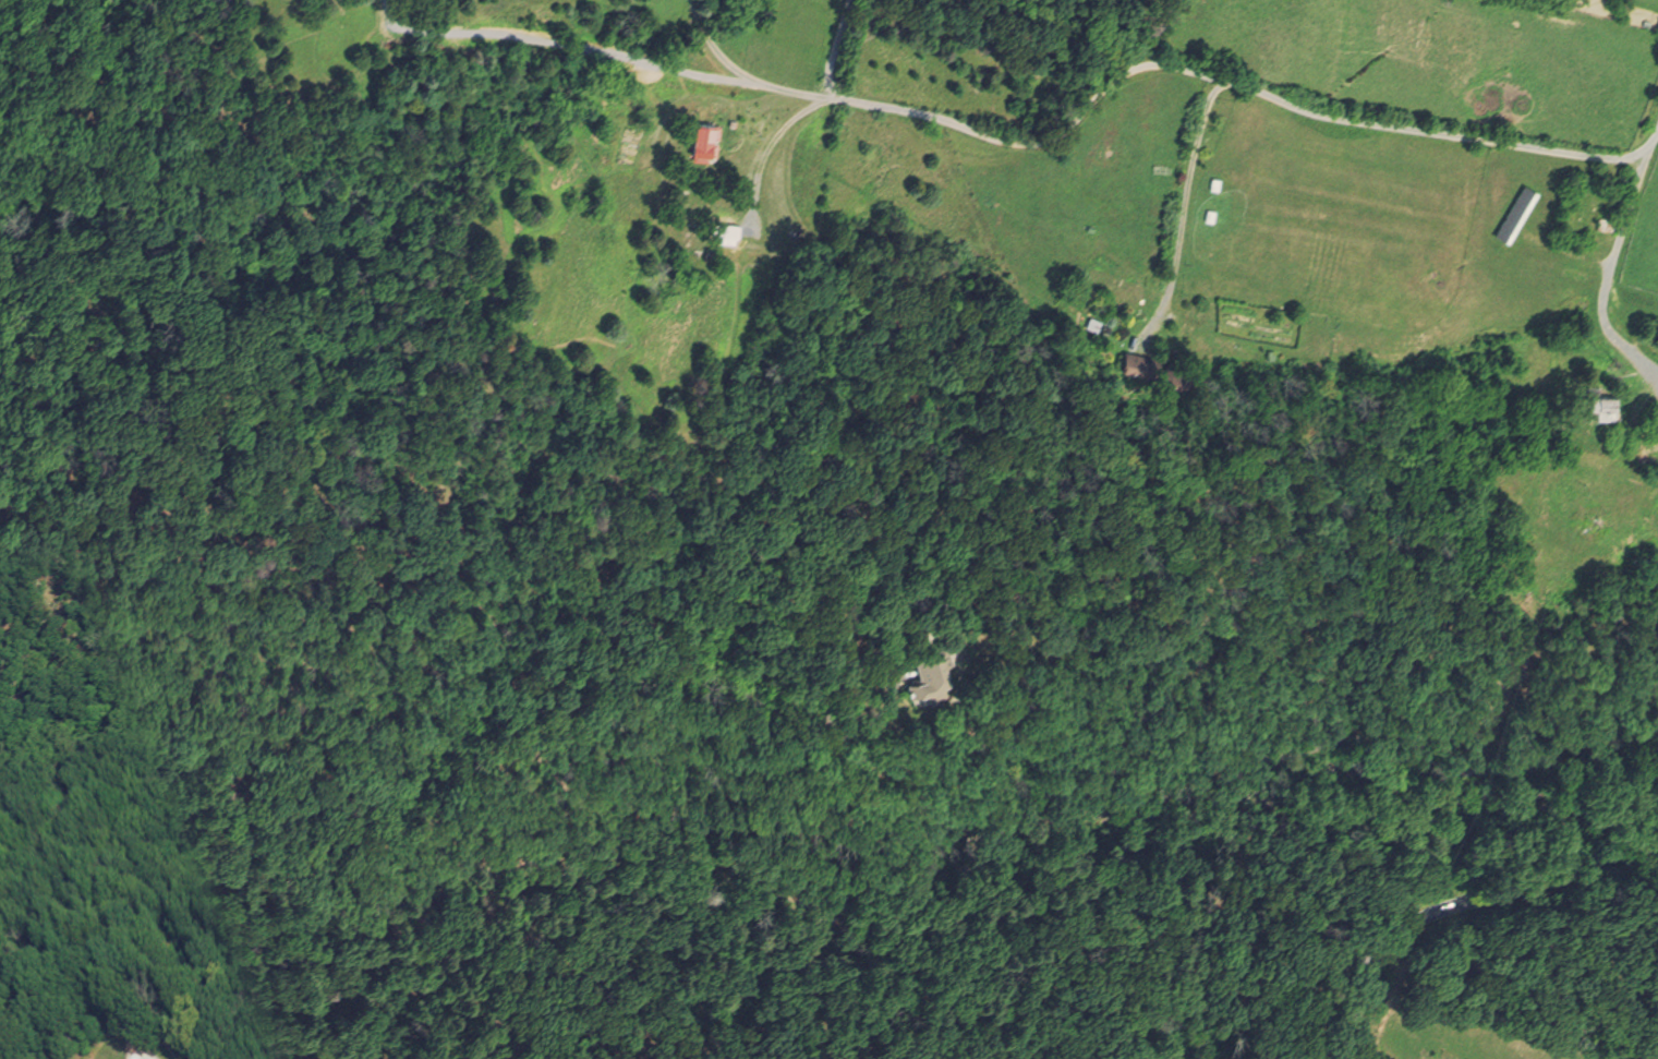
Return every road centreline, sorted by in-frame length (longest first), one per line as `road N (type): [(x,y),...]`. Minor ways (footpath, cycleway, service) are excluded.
road 1 (secondary): [(1360,1058),(1353,1012),(1359,983),(1376,953),(1414,922),(1558,877),(1657,823)]

